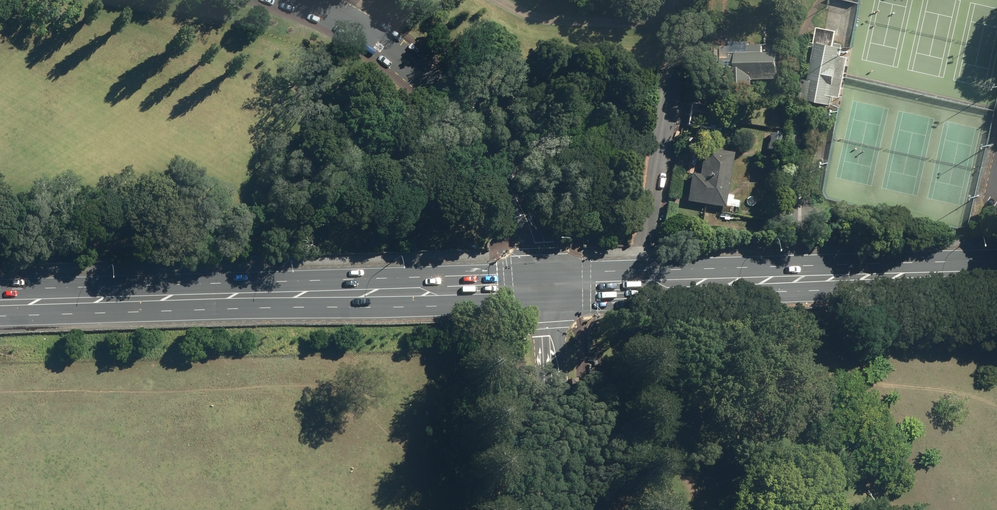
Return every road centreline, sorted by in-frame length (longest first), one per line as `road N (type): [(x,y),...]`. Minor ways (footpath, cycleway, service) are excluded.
road 1 (primary): [(0,303),(545,288)]
road 2 (primary): [(545,288),(996,274)]
road 3 (unclassified): [(545,288),(529,220),(477,145),(367,27),(307,0)]
road 4 (unclassified): [(548,323),(564,383),(554,467)]
road 5 (unclassified): [(554,467),(543,383),(548,323)]

